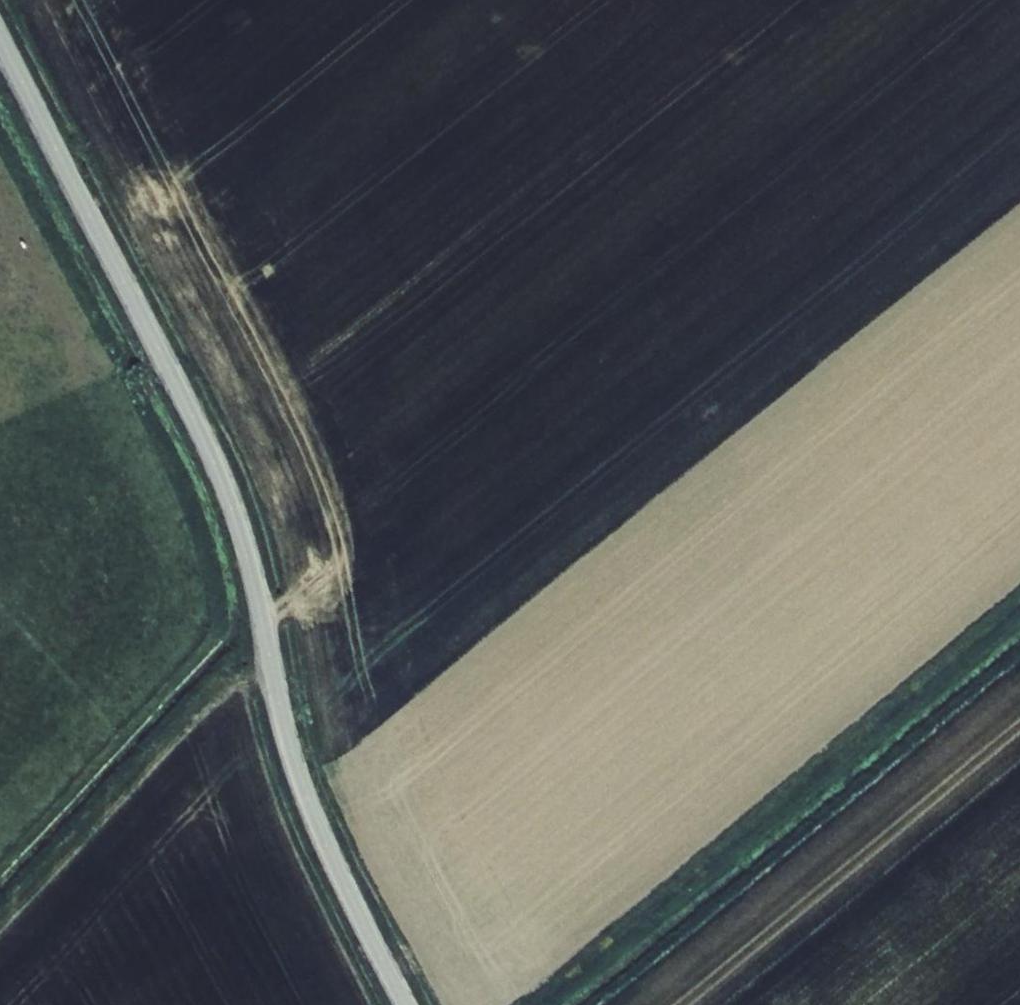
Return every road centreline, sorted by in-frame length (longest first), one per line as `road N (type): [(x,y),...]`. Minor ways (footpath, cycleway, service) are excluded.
road 1 (unclassified): [(406,1004),(304,786),(254,574),(222,478),(0,37)]

